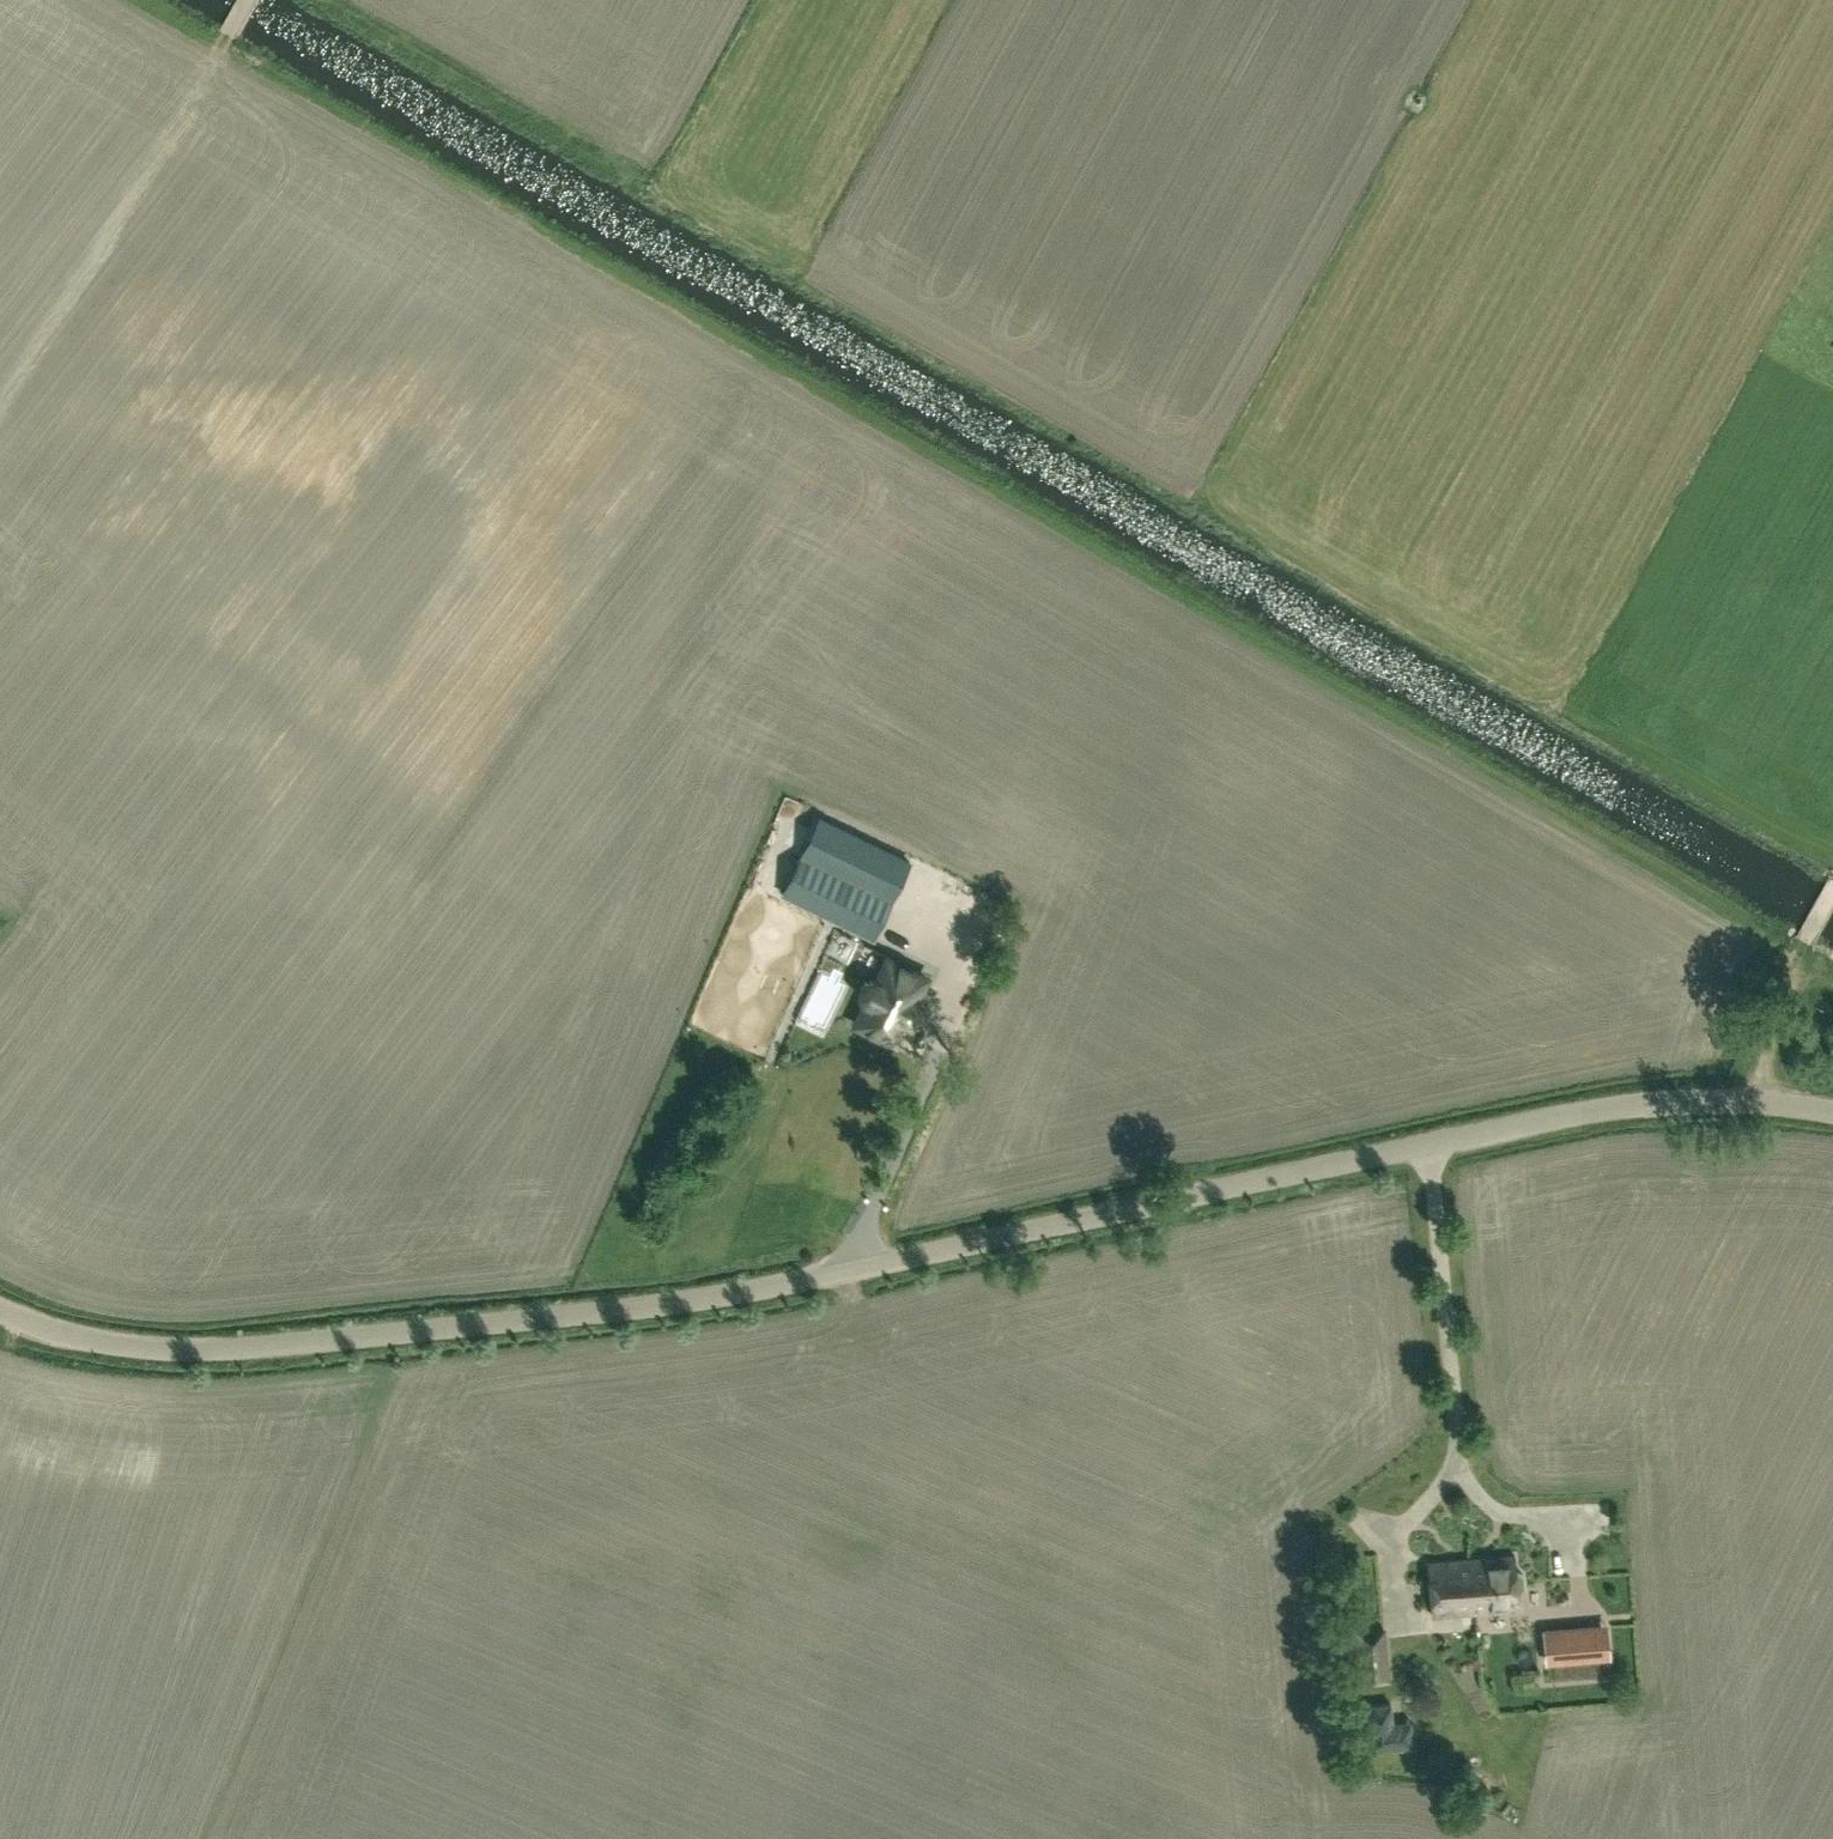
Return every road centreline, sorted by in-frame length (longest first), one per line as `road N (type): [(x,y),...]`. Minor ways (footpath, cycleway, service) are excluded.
road 1 (unclassified): [(1832,1111),(1724,1101),(1610,1110),(755,1294),(469,1330),(238,1355),(127,1355),(26,1335),(0,1319)]

